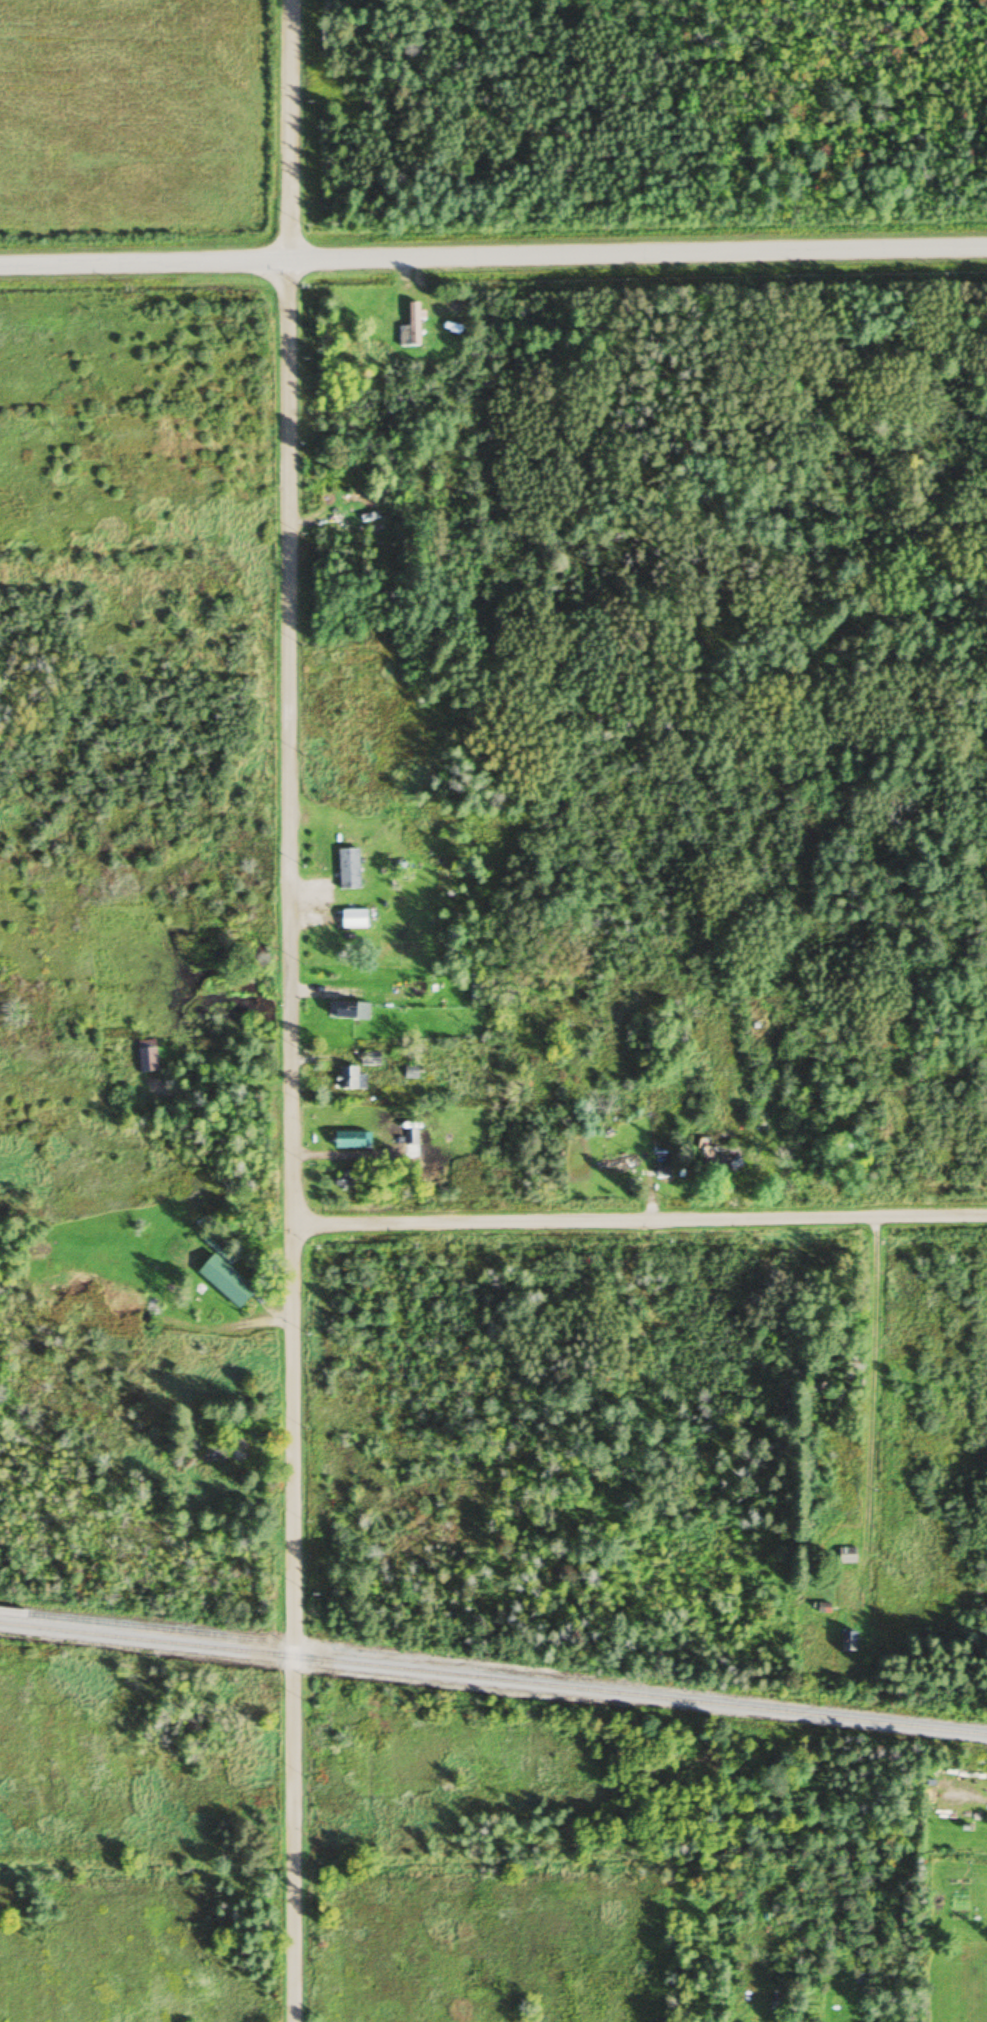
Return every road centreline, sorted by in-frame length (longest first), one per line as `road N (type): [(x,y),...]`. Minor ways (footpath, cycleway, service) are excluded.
road 1 (residential): [(290,2021),(286,259)]
road 2 (tertiary): [(0,263),(986,247)]
road 3 (residential): [(986,1213),(288,1223)]
road 4 (residential): [(286,259),(289,0)]

